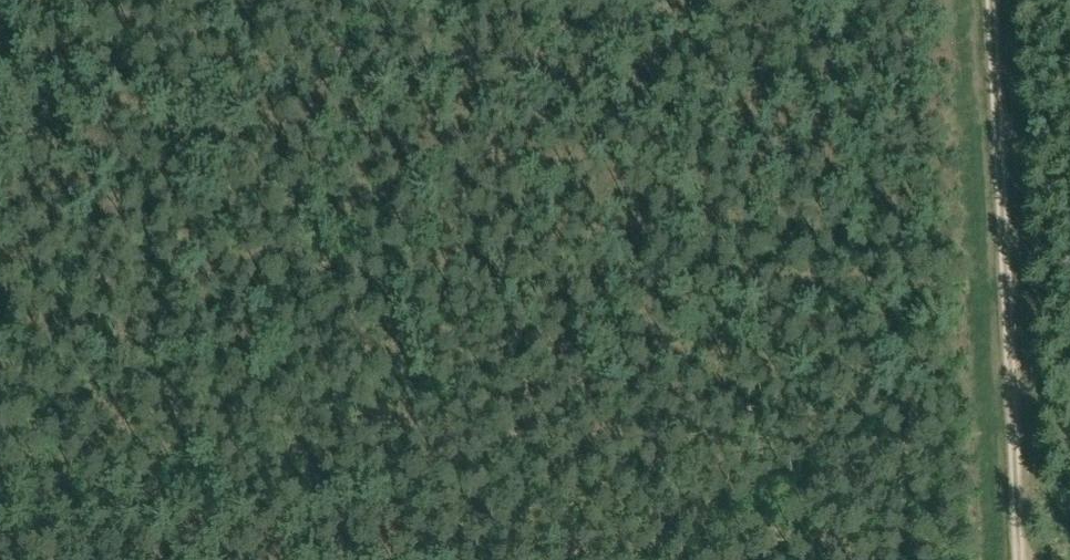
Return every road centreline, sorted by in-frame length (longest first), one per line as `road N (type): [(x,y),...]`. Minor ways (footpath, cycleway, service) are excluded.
road 1 (track): [(1021,559),(993,0)]

